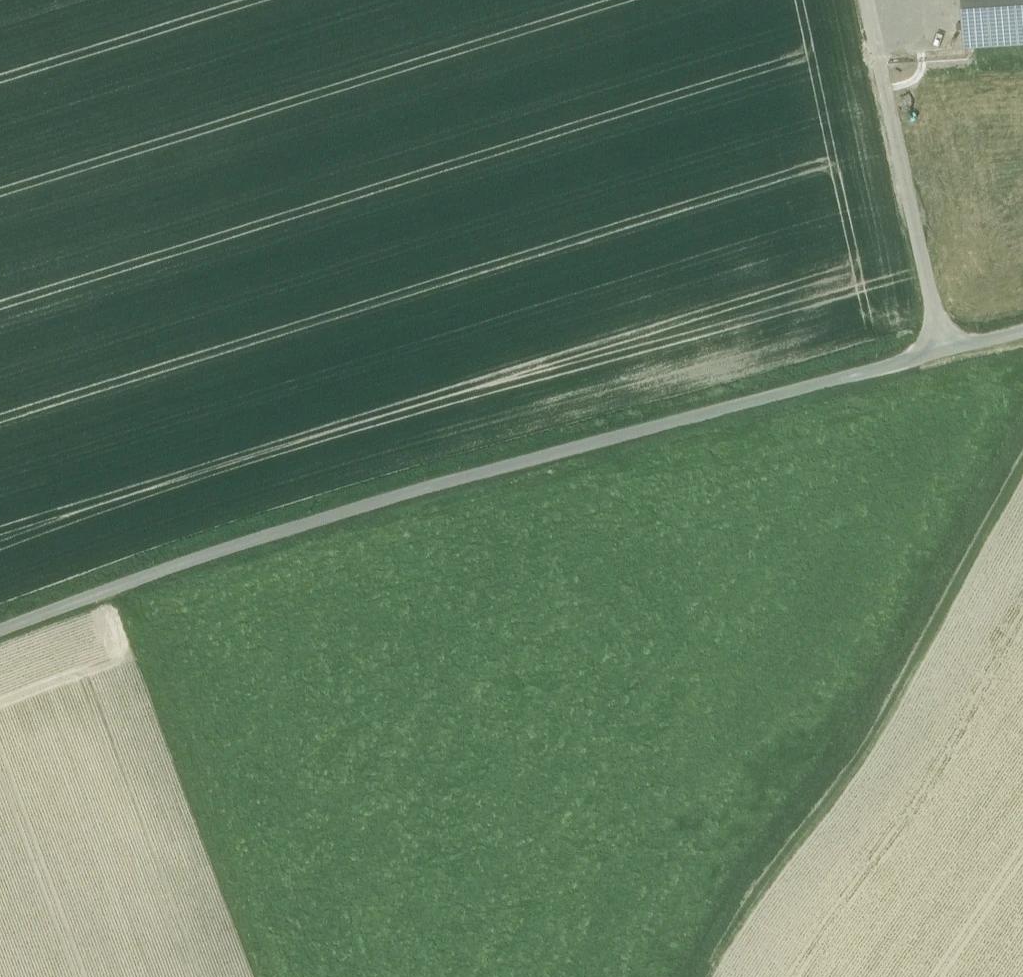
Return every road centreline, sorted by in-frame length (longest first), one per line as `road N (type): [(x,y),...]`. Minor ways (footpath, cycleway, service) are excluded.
road 1 (unclassified): [(0,634),(300,526),(568,447),(1022,332)]

